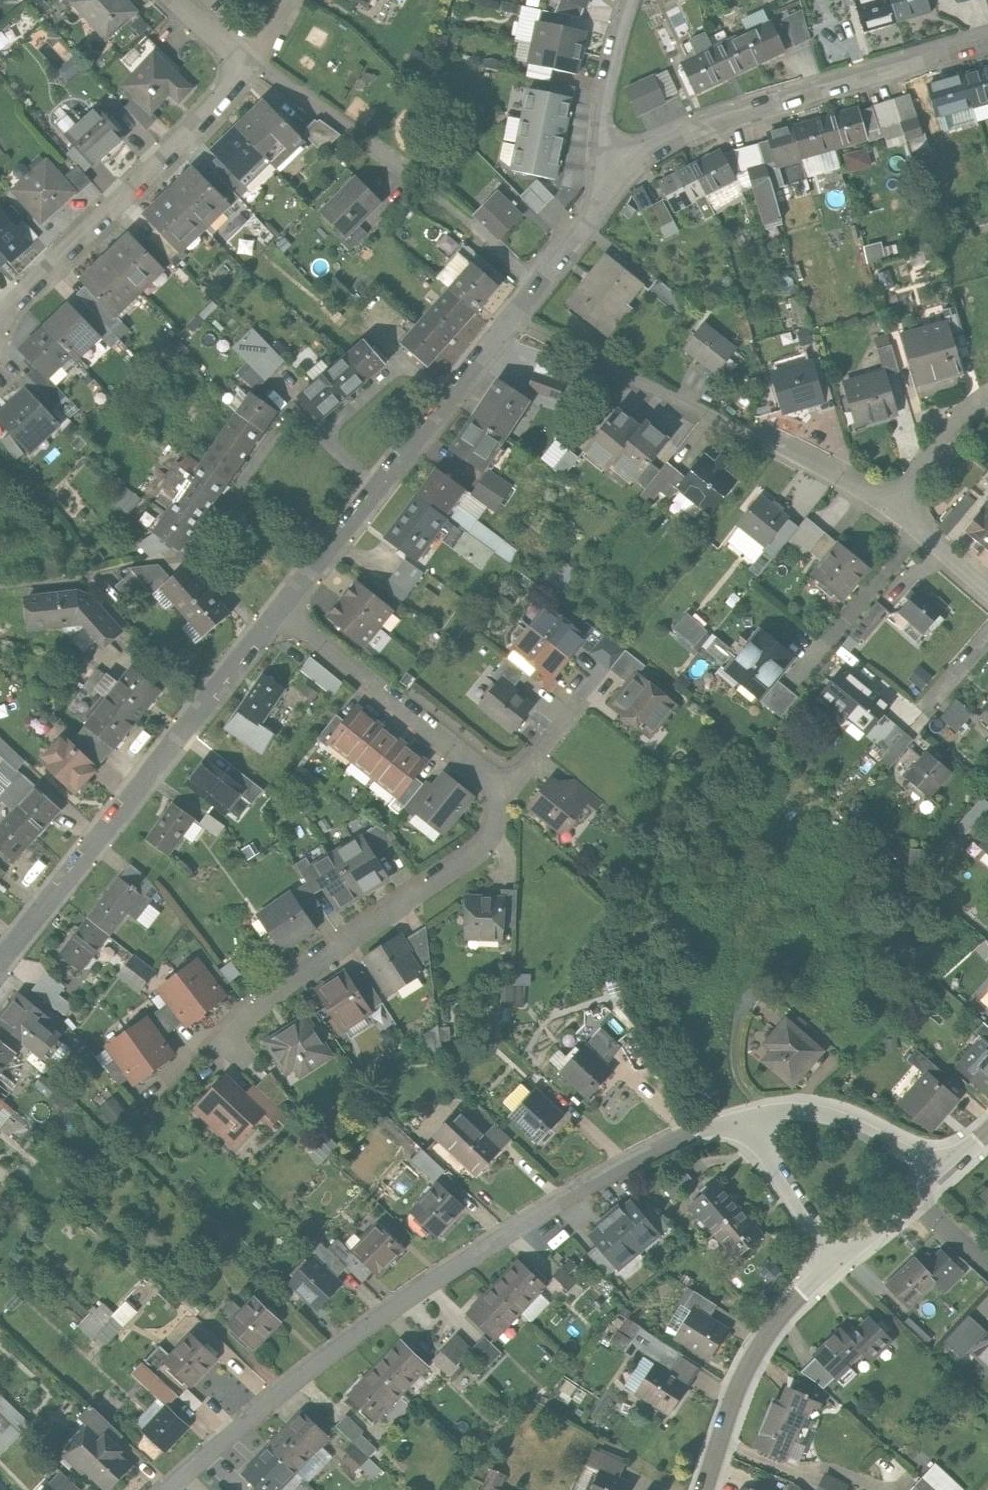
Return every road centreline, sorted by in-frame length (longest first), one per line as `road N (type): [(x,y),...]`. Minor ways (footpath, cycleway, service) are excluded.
road 1 (residential): [(167,1489),(284,1390),(513,1229),(744,1114)]
road 2 (residential): [(0,964),(282,612)]
road 3 (residential): [(891,514),(511,319)]
road 4 (residential): [(622,181),(684,133),(987,41)]
road 5 (residential): [(282,612),(511,319)]
road 6 (residential): [(497,808),(489,833),(466,859),(275,987),(222,1043)]
road 7 (residential): [(253,62),(209,115),(0,320)]
road 8 (residential): [(282,612),(481,769),(497,808)]
road 9 (residential): [(704,1489),(757,1355),(832,1263)]
road 10 (residential): [(945,1171),(830,1106),(777,1104),(744,1114)]
road 11 (residential): [(253,62),(414,178)]
road 12 (residential): [(628,0),(605,92),(604,154),(622,181)]
road 13 (residential): [(511,319),(622,181)]
road 14 (residential): [(744,1114),(832,1263)]
road 15 (residential): [(987,399),(891,514)]
road 16 (residential): [(497,808),(582,700)]
road 17 (residential): [(987,589),(891,514)]

